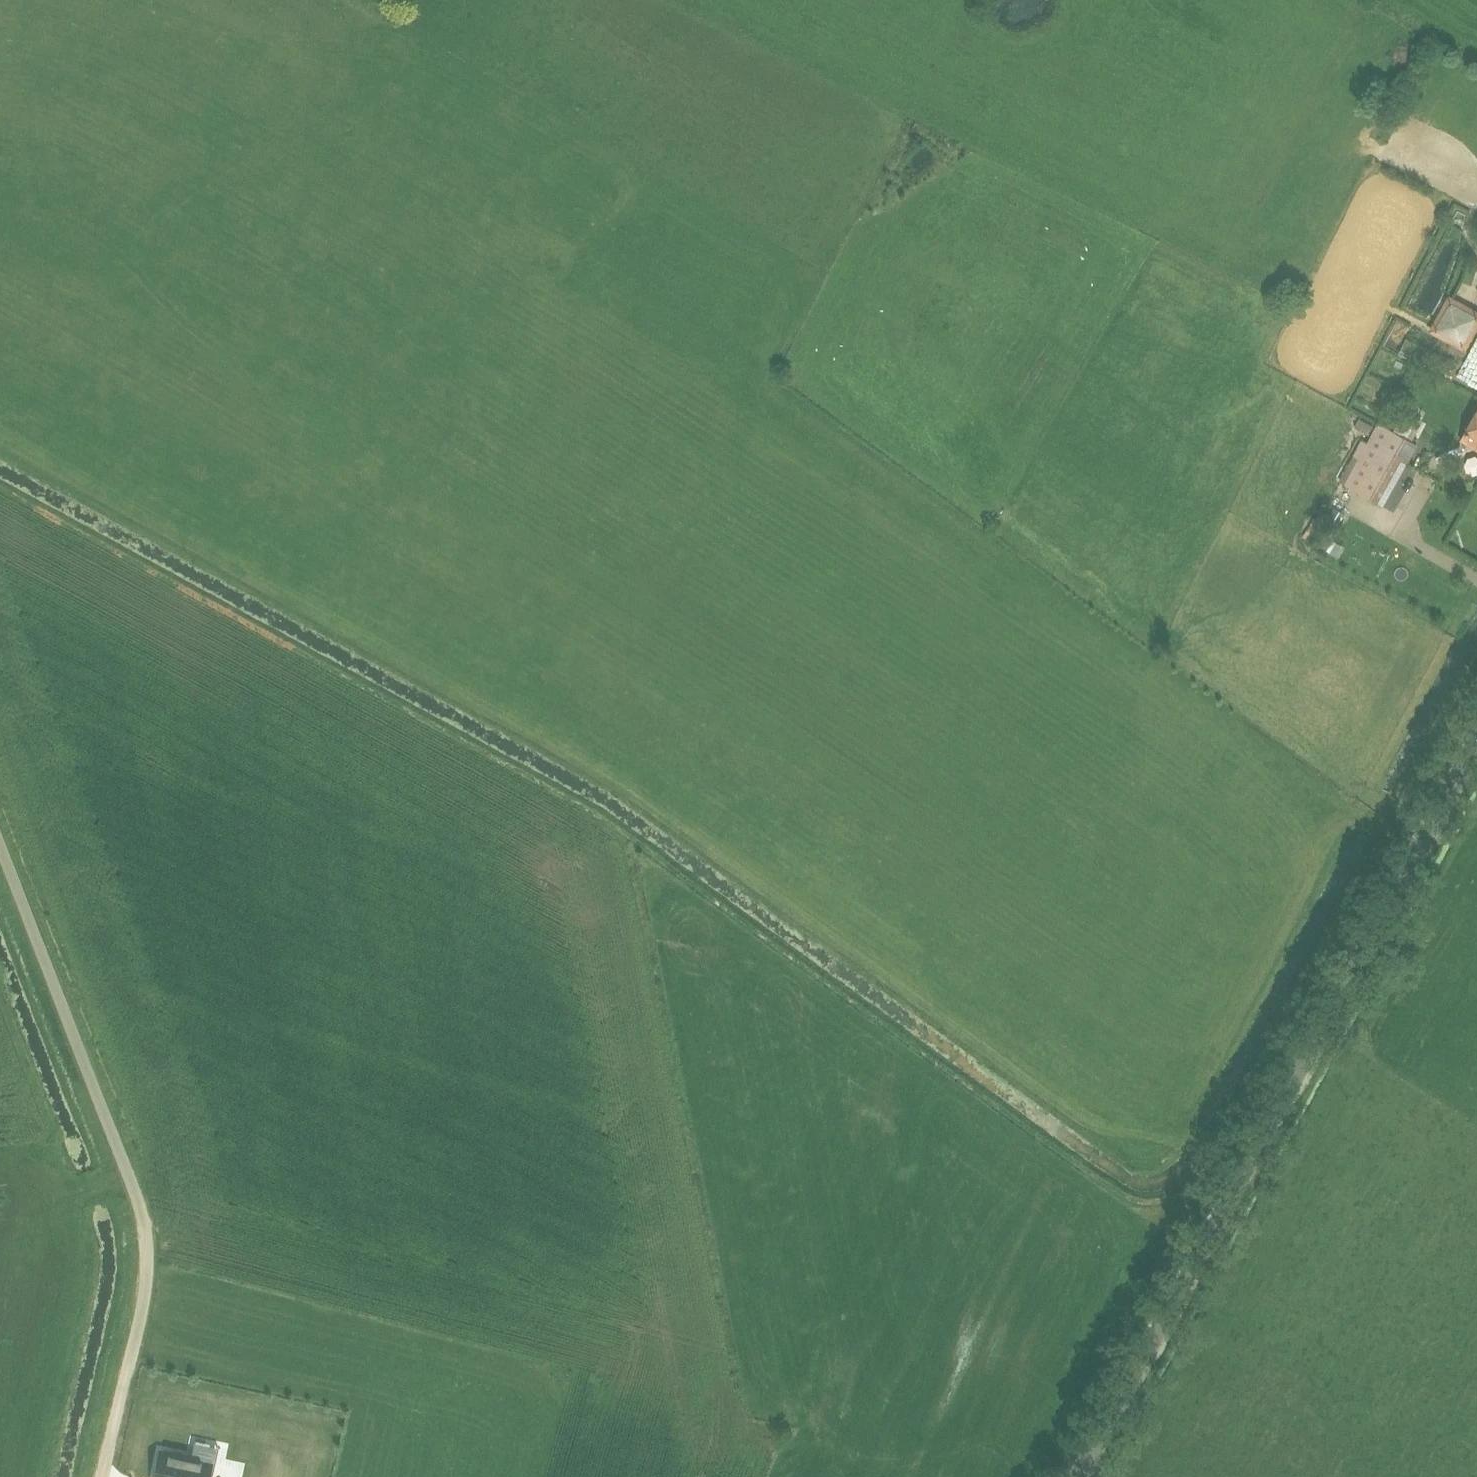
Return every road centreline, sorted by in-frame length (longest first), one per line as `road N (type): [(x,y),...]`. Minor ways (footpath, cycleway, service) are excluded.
road 1 (tertiary): [(1078,1476),(1476,742)]
road 2 (unclassified): [(103,1476),(146,1284),(145,1227),(0,846)]

